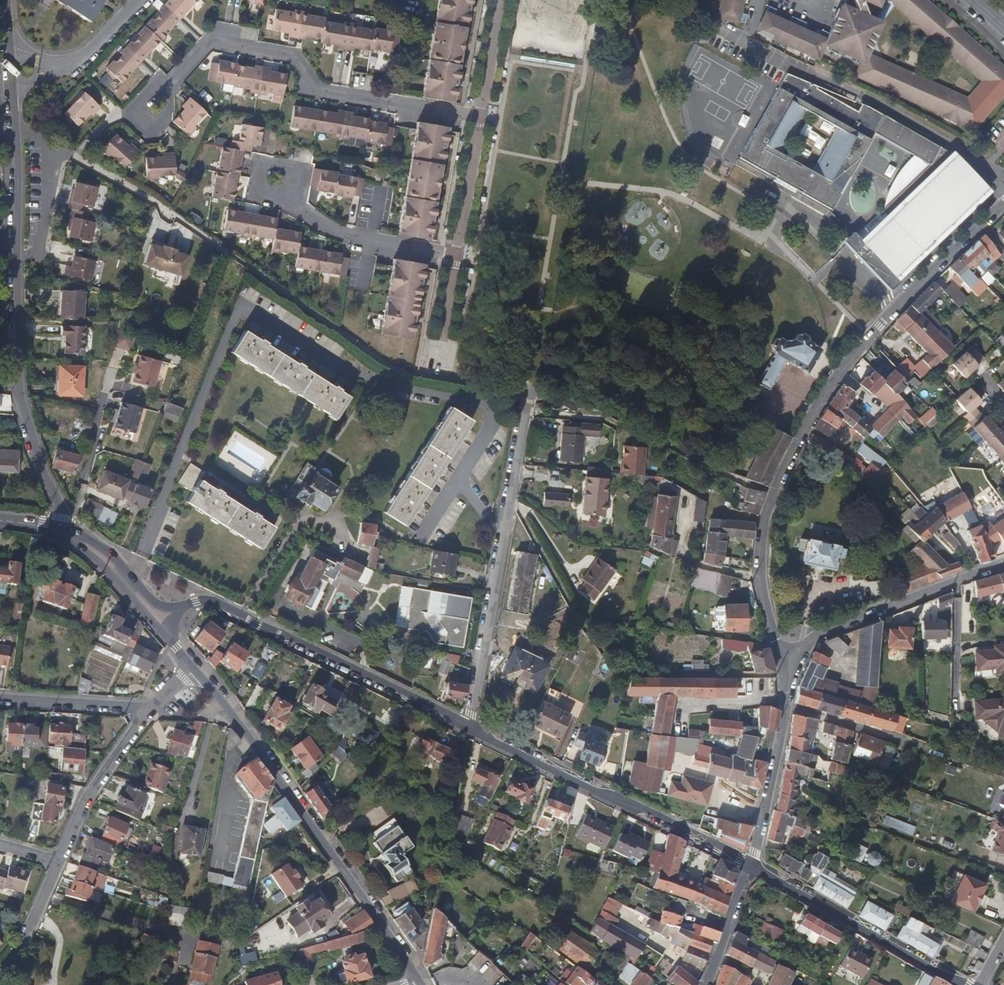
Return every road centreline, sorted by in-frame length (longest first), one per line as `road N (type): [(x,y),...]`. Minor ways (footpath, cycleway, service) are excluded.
road 1 (residential): [(1003,204),(860,348),(789,463),(771,505),(764,556),(784,657)]
road 2 (residential): [(13,92),(14,365),(63,528)]
road 3 (secondary): [(195,668),(419,981)]
road 4 (residential): [(479,115),(324,87),(285,53),(224,39),(204,46),(164,91)]
road 5 (residential): [(469,727),(525,394)]
road 6 (secondary): [(469,727),(220,603),(178,605)]
road 7 (secondary): [(751,867),(469,727)]
road 8 (secondary): [(962,984),(751,867)]
road 9 (residential): [(784,657),(827,630),(1003,562)]
road 10 (residential): [(751,867),(783,729),(784,657)]
road 11 (residential): [(57,860),(90,787),(152,709)]
road 12 (residential): [(851,90),(1003,178)]
road 13 (unclassified): [(111,372),(71,531)]
road 14 (secondary): [(63,528),(169,639)]
road 15 (residential): [(152,709),(0,699)]
road 16 (residential): [(456,254),(479,115)]
road 17 (secondary): [(178,605),(154,600),(112,553),(71,531)]
road 18 (residential): [(0,974),(28,933),(57,860)]
road 19 (residential): [(705,984),(751,867)]
road 20 (residential): [(438,374),(456,254)]

